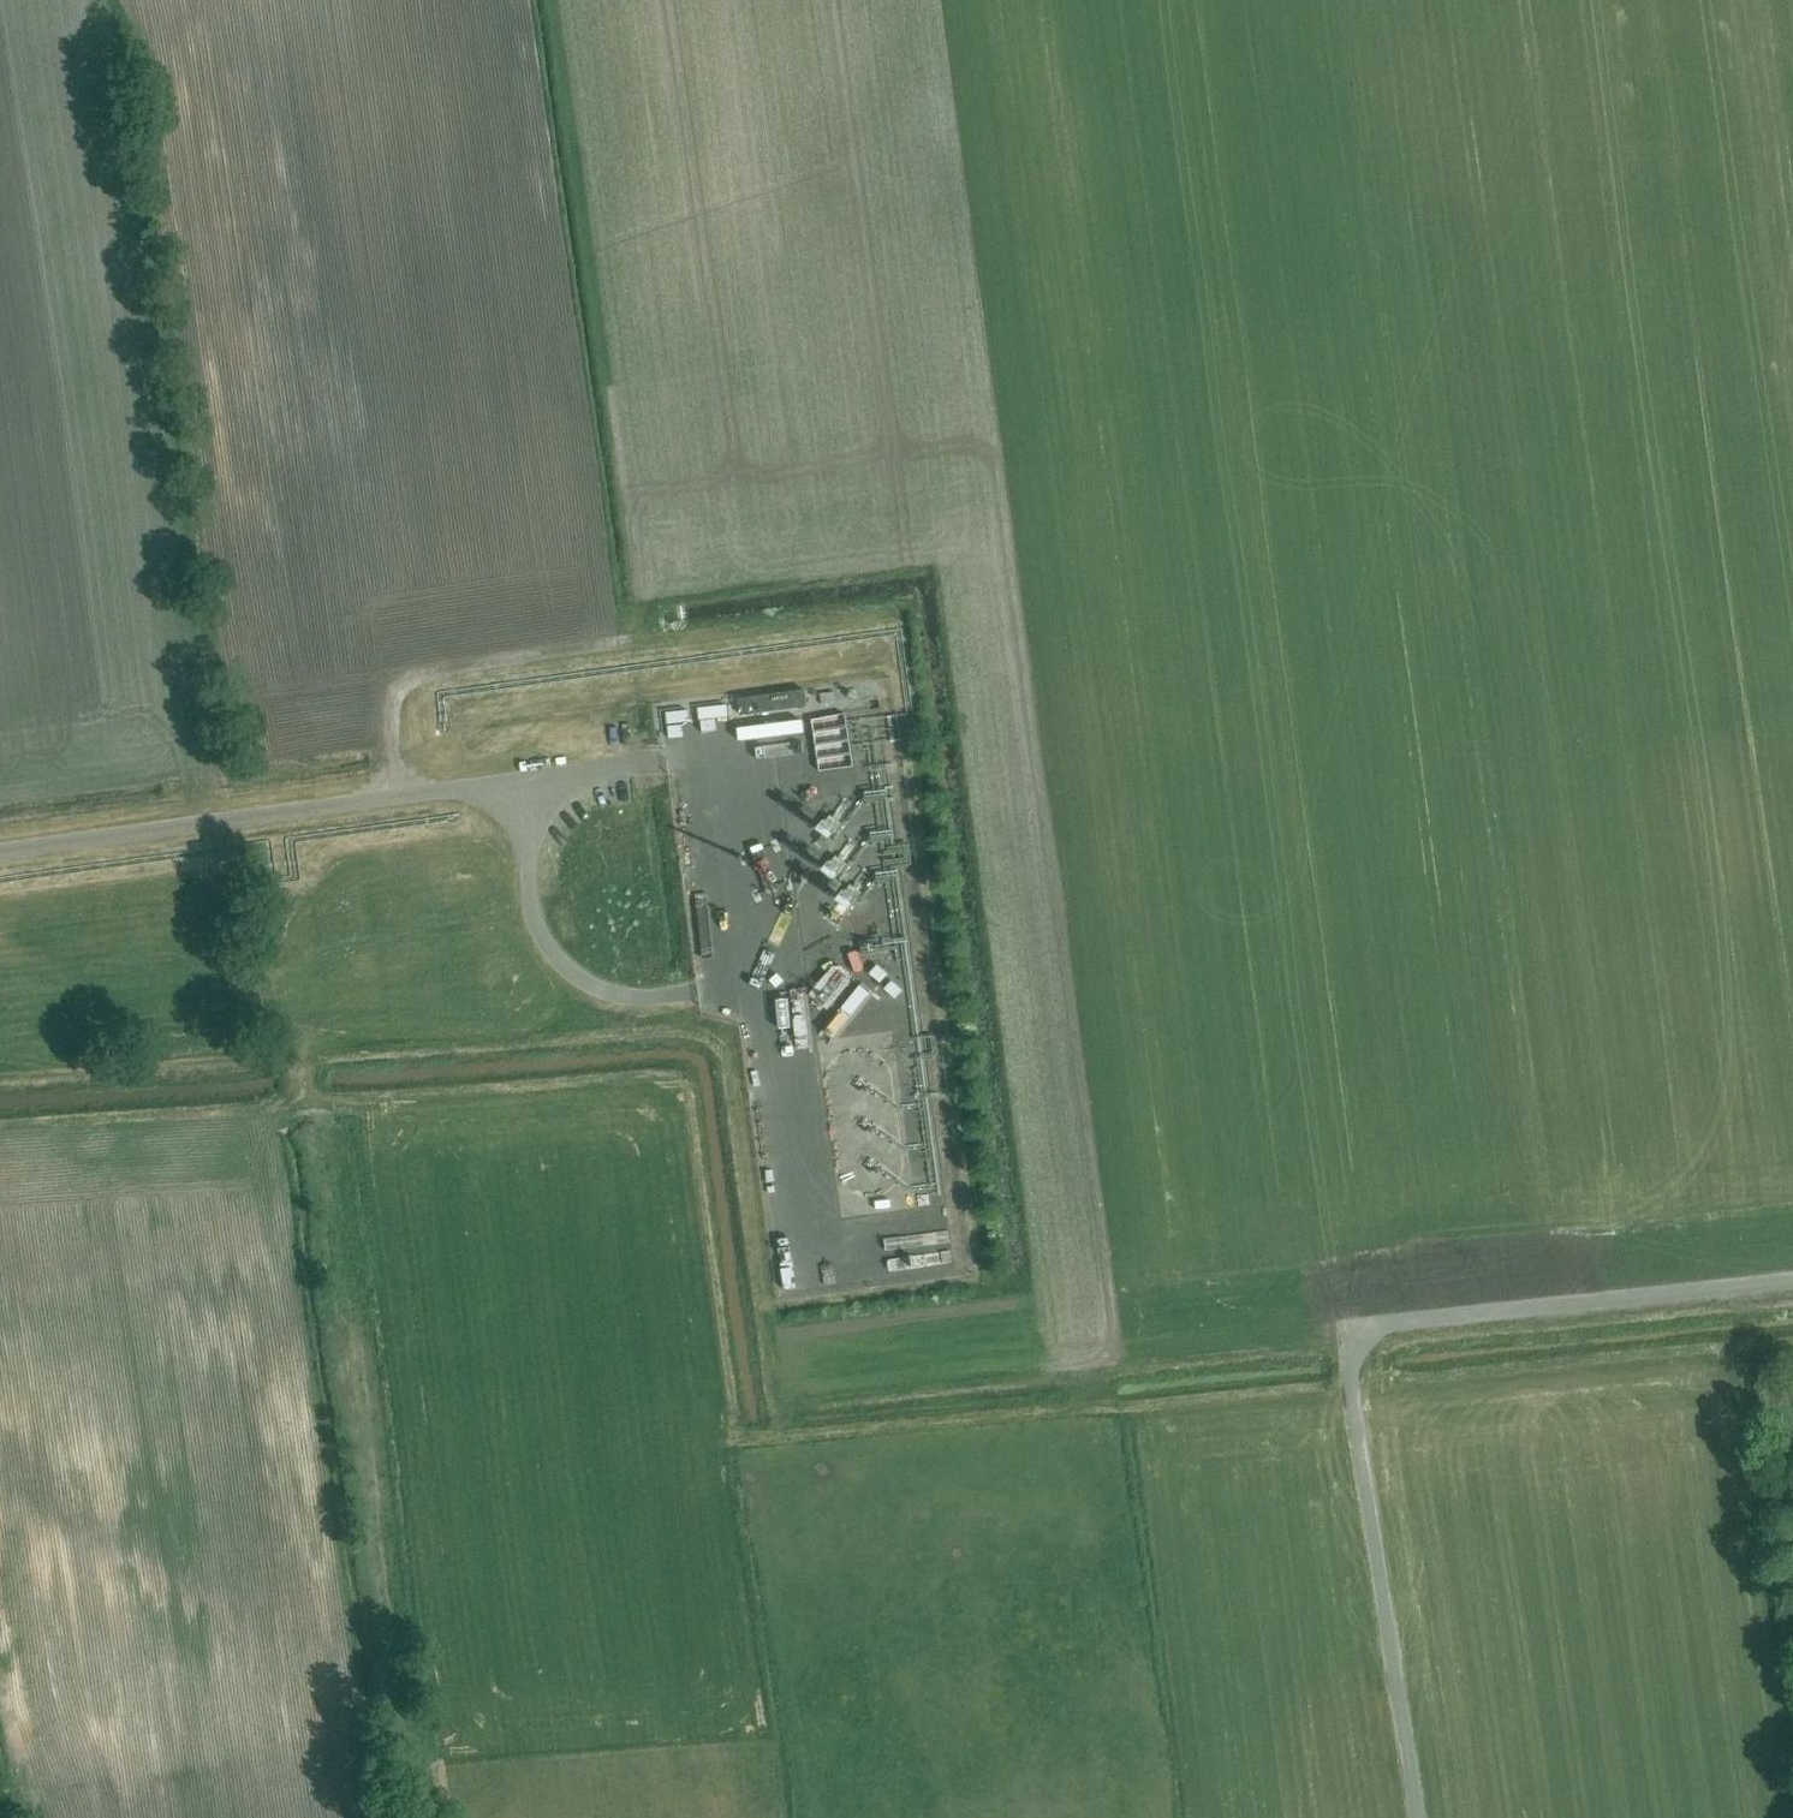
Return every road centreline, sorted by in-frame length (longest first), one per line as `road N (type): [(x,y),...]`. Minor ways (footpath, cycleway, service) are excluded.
road 1 (unclassified): [(1792,1281),(1392,1323),(1358,1338),(1351,1377),(1421,1817)]
road 2 (track): [(620,643),(475,663),(399,686),(389,707),(394,798)]

